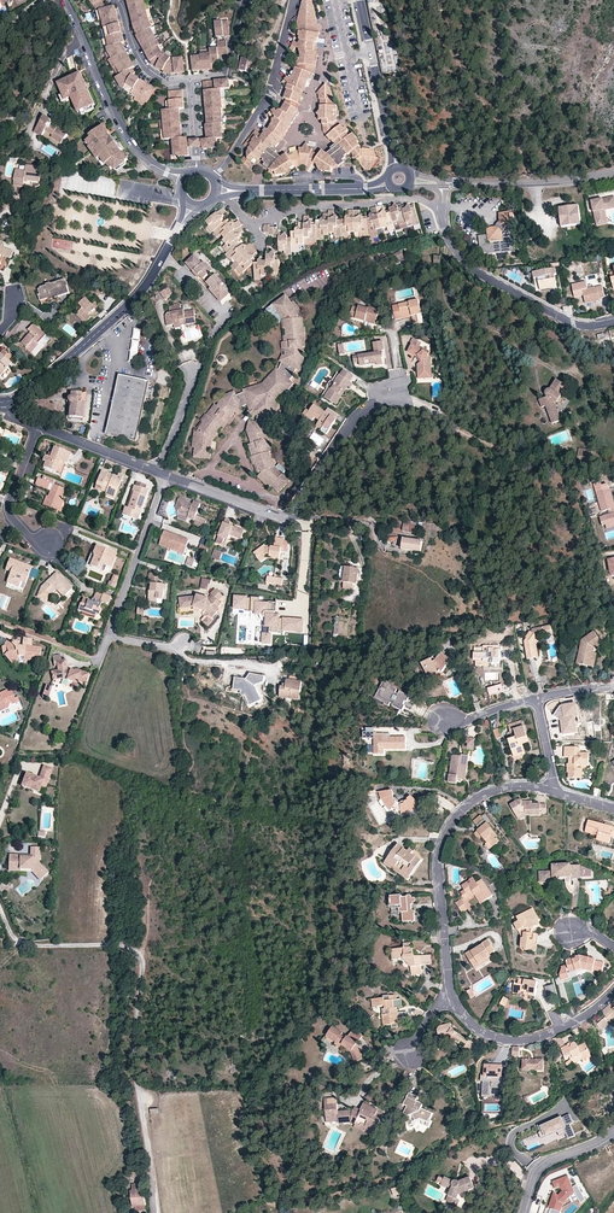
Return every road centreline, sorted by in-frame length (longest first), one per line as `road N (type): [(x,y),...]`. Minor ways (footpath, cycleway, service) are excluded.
road 1 (residential): [(167,475),(284,516),(354,419),(392,386)]
road 2 (residential): [(448,990),(439,872),(447,831),(493,791),(557,792)]
road 3 (residential): [(442,203),(448,239),(476,272),(573,323),(613,321)]
road 4 (residential): [(229,194),(254,223),(307,207),(442,203)]
road 5 (tertiary): [(7,403),(127,307),(167,250)]
road 6 (residential): [(168,172),(122,129),(65,0)]
road 7 (residential): [(613,990),(579,1020),(519,1041),(480,1031),(448,990)]
road 8 (track): [(448,239),(452,307),(567,373)]
road 9 (residential): [(213,177),(268,92),(293,0)]
road 10 (tertiary): [(613,172),(443,184)]
road 11 (residential): [(167,475),(110,629)]
road 12 (track): [(466,45),(466,79),(518,141),(529,180)]
road 13 (residential): [(38,428),(9,512),(35,543),(52,540)]
road 14 (residential): [(391,142),(359,0)]
road 15 (residential): [(520,1212),(538,1167),(613,1130)]
road 16 (residential): [(38,428),(157,472)]
road 17 (residential): [(119,0),(146,67),(167,80),(190,79)]

